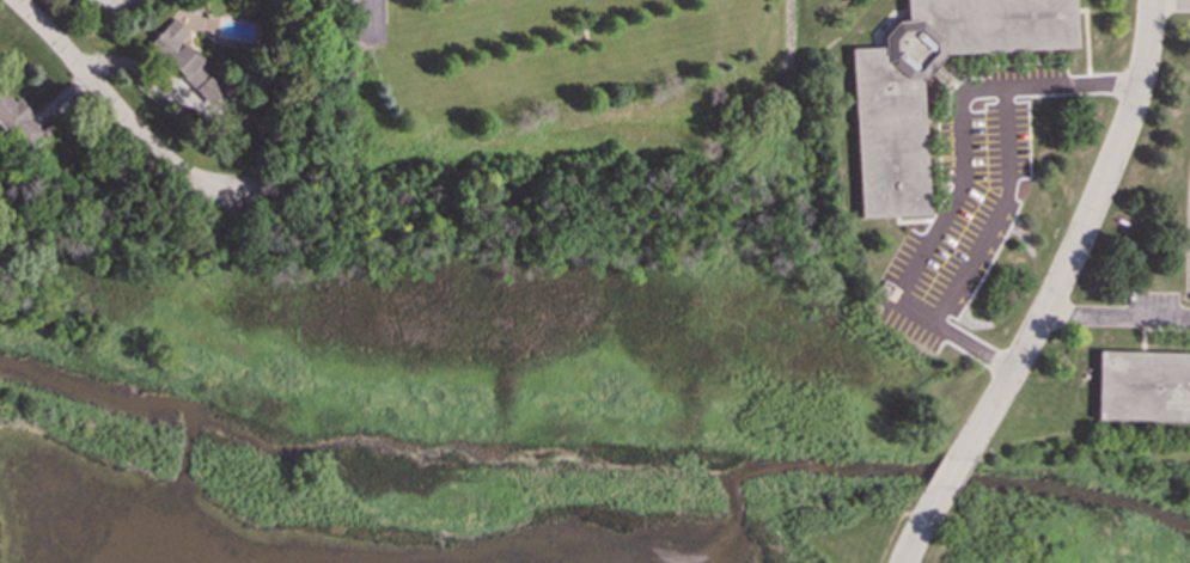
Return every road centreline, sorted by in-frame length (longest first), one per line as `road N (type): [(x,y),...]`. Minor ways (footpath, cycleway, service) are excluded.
road 1 (residential): [(970,447),(1048,307),(1093,204),(1137,87),(1149,0)]
road 2 (residential): [(243,198),(178,173),(16,0)]

